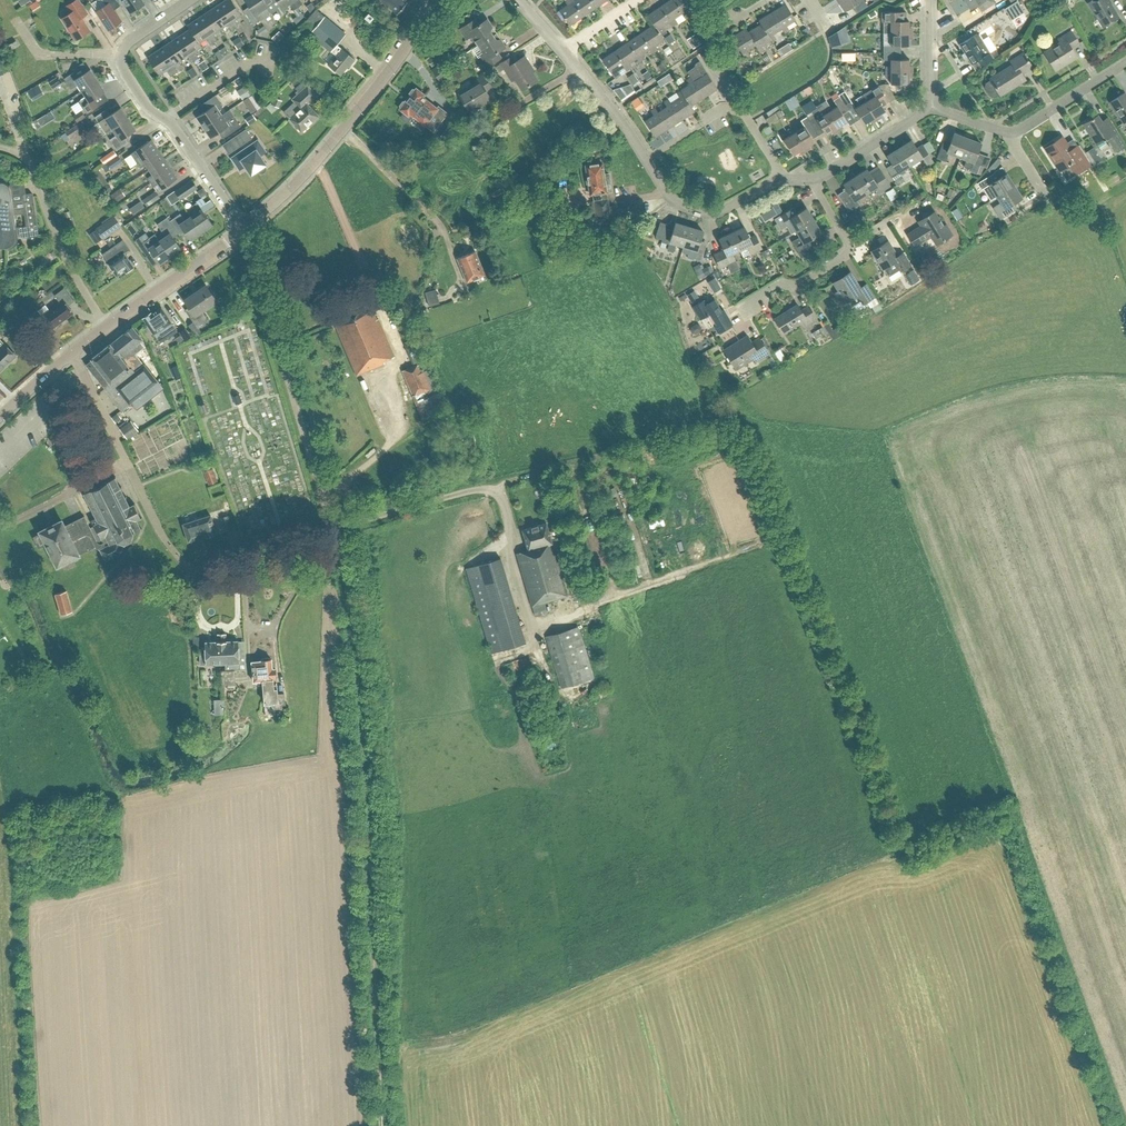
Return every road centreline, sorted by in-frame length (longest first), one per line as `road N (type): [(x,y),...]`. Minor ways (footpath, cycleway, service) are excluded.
road 1 (track): [(333,535),(364,755),(381,1125)]
road 2 (unclassified): [(333,535),(196,574),(164,537),(72,352)]
road 3 (unclassified): [(331,527),(244,228)]
road 4 (tertiary): [(244,228),(328,145),(437,0)]
road 5 (residential): [(785,179),(713,212),(676,201),(579,69)]
road 6 (unclassified): [(27,157),(63,253),(106,326)]
road 7 (tertiary): [(106,326),(244,228)]
road 8 (unclassified): [(331,527),(490,489)]
road 9 (residential): [(811,178),(931,106)]
road 10 (residential): [(244,228),(164,119)]
road 11 (residential): [(1010,131),(1125,61)]
road 12 (residential): [(737,308),(779,283),(800,283),(850,244)]
road 13 (residential): [(164,119),(254,60),(275,64)]
road 14 (residential): [(122,54),(39,53),(15,18)]
road 15 (residential): [(785,179),(743,112),(724,107),(705,119)]

